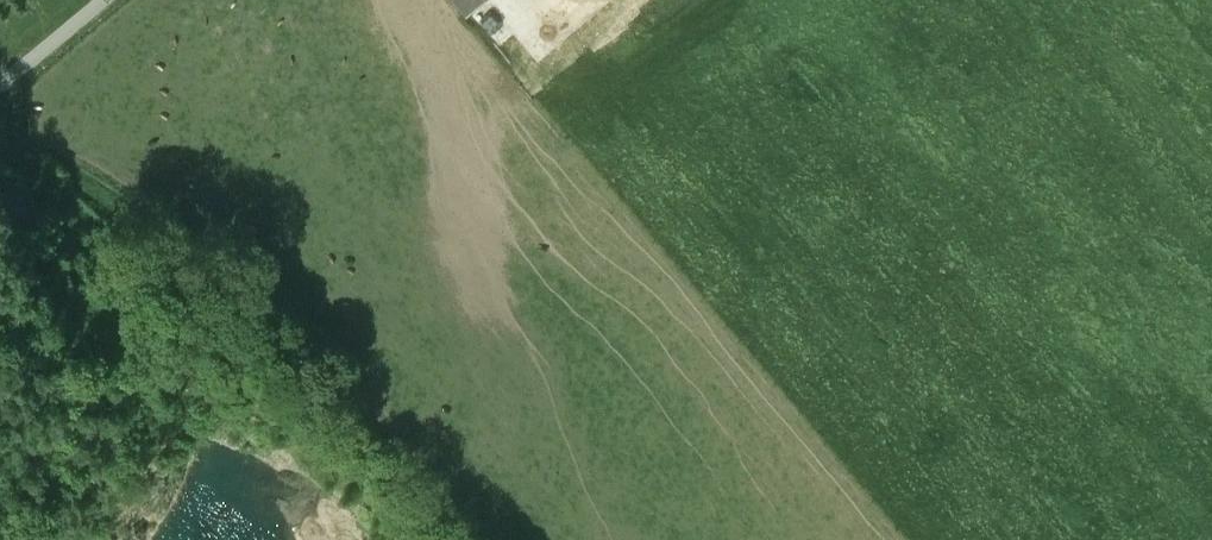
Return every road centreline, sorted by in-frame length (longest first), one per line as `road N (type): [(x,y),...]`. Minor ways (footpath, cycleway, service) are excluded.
road 1 (track): [(0,82),(99,0)]

